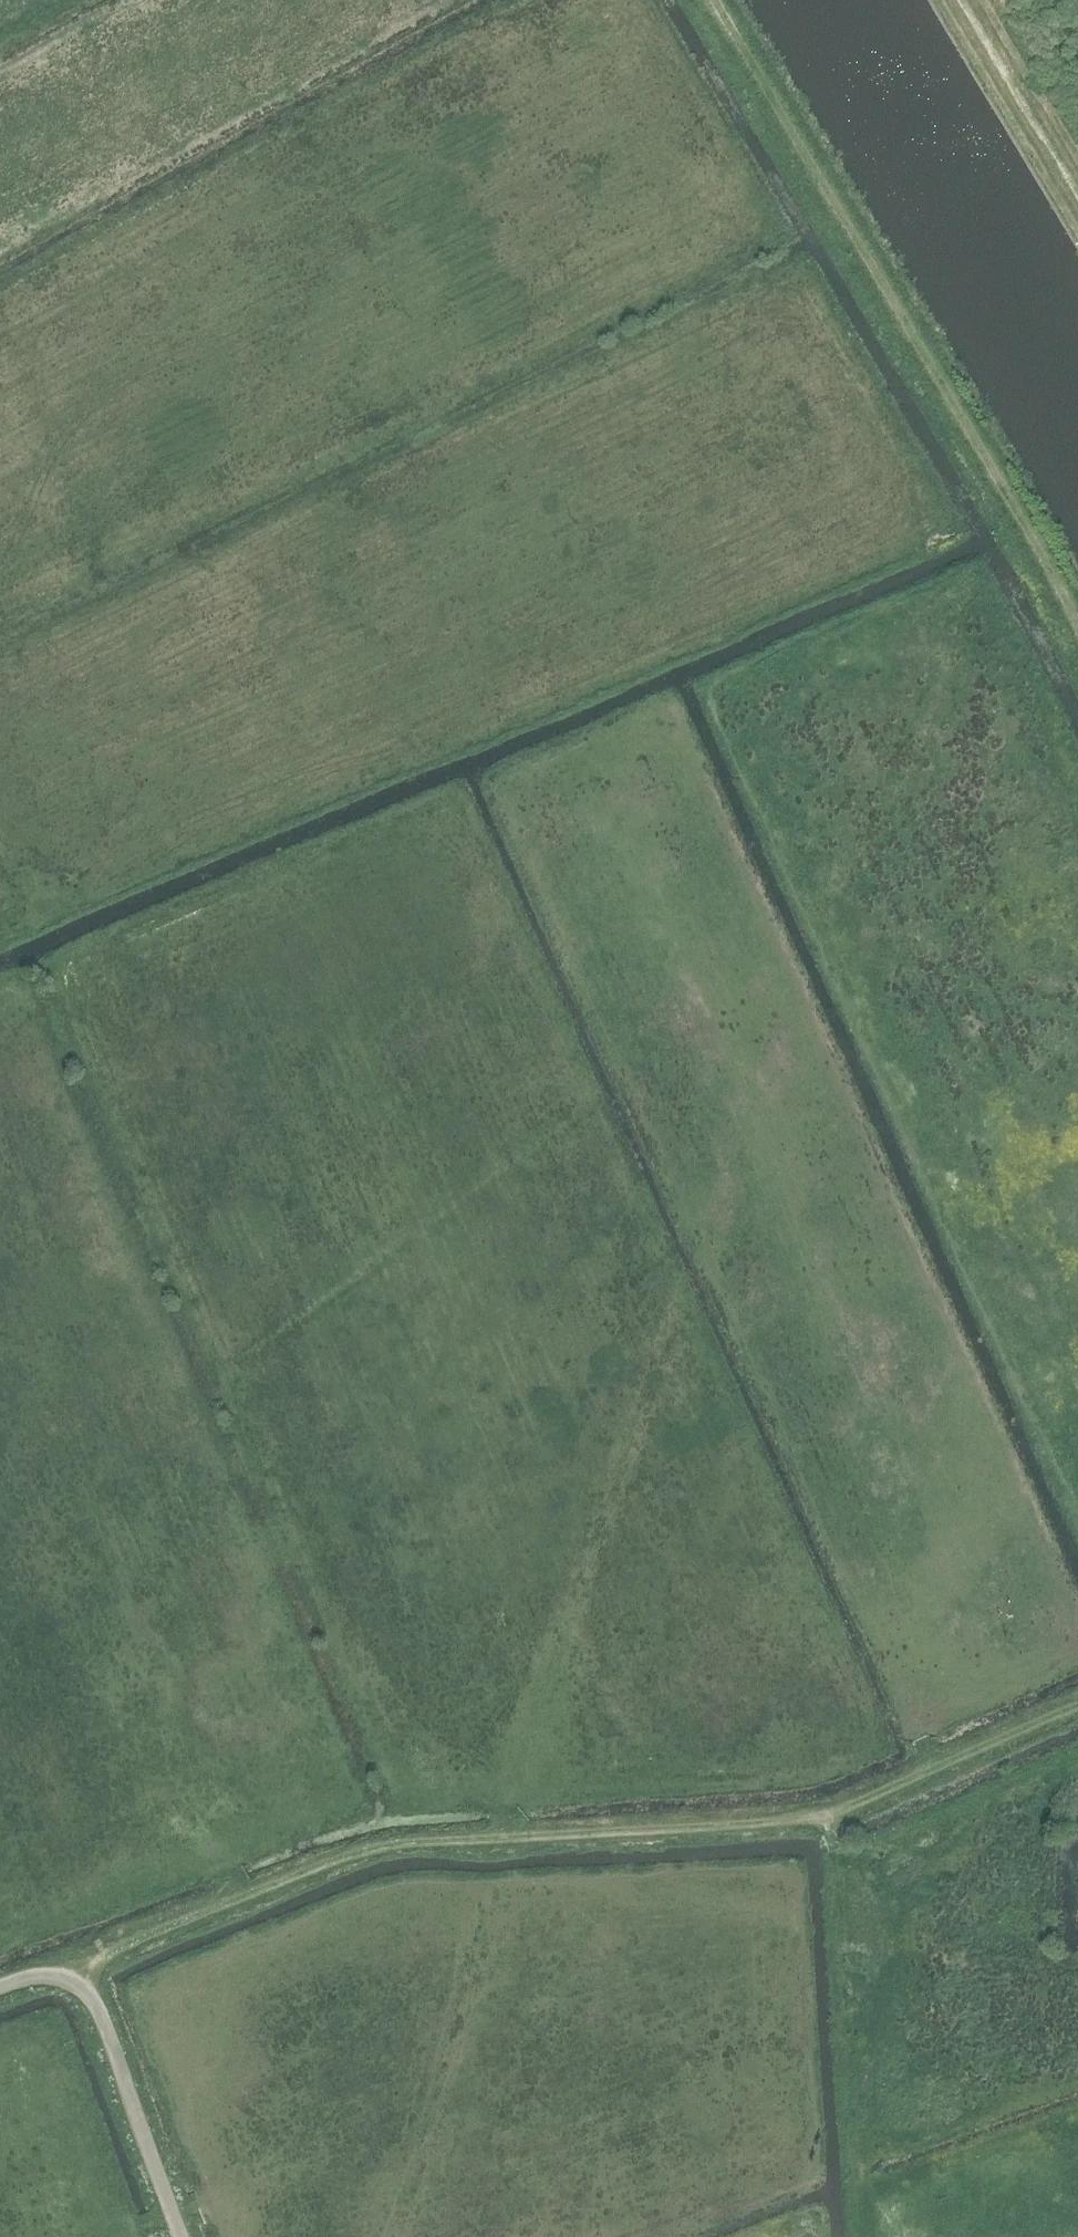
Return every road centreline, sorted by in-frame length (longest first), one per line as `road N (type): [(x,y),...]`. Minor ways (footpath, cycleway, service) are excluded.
road 1 (track): [(79,1983),(108,1954),(348,1858),(438,1843),(835,1817),(1077,1707)]
road 2 (track): [(717,0),(1077,619)]
road 3 (track): [(79,1983),(109,2038),(182,2236)]

